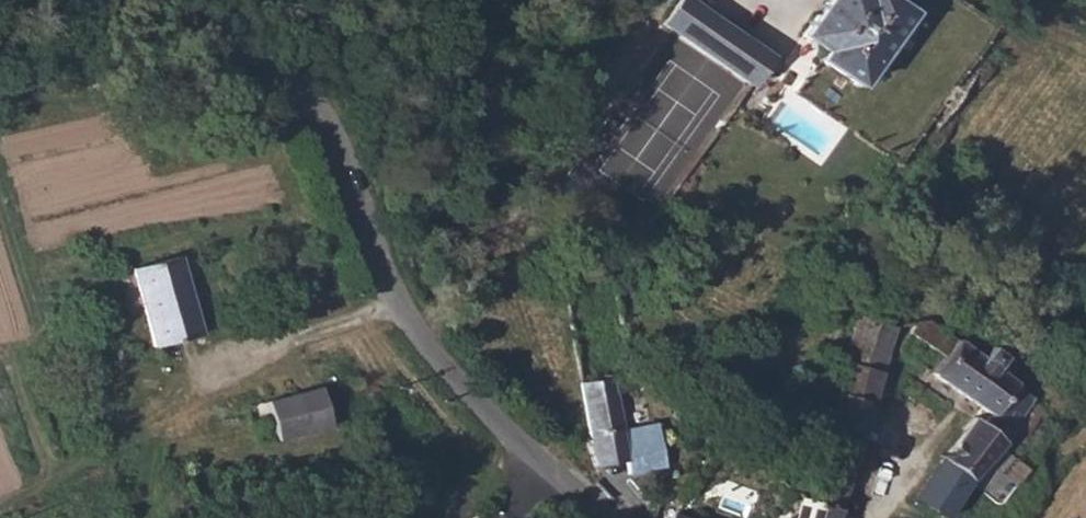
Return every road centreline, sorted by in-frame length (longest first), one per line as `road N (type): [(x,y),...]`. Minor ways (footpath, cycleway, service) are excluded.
road 1 (tertiary): [(594,517),(449,372),(393,293),(348,168),(313,102),(243,43),(147,0)]
road 2 (track): [(417,328),(656,0)]

